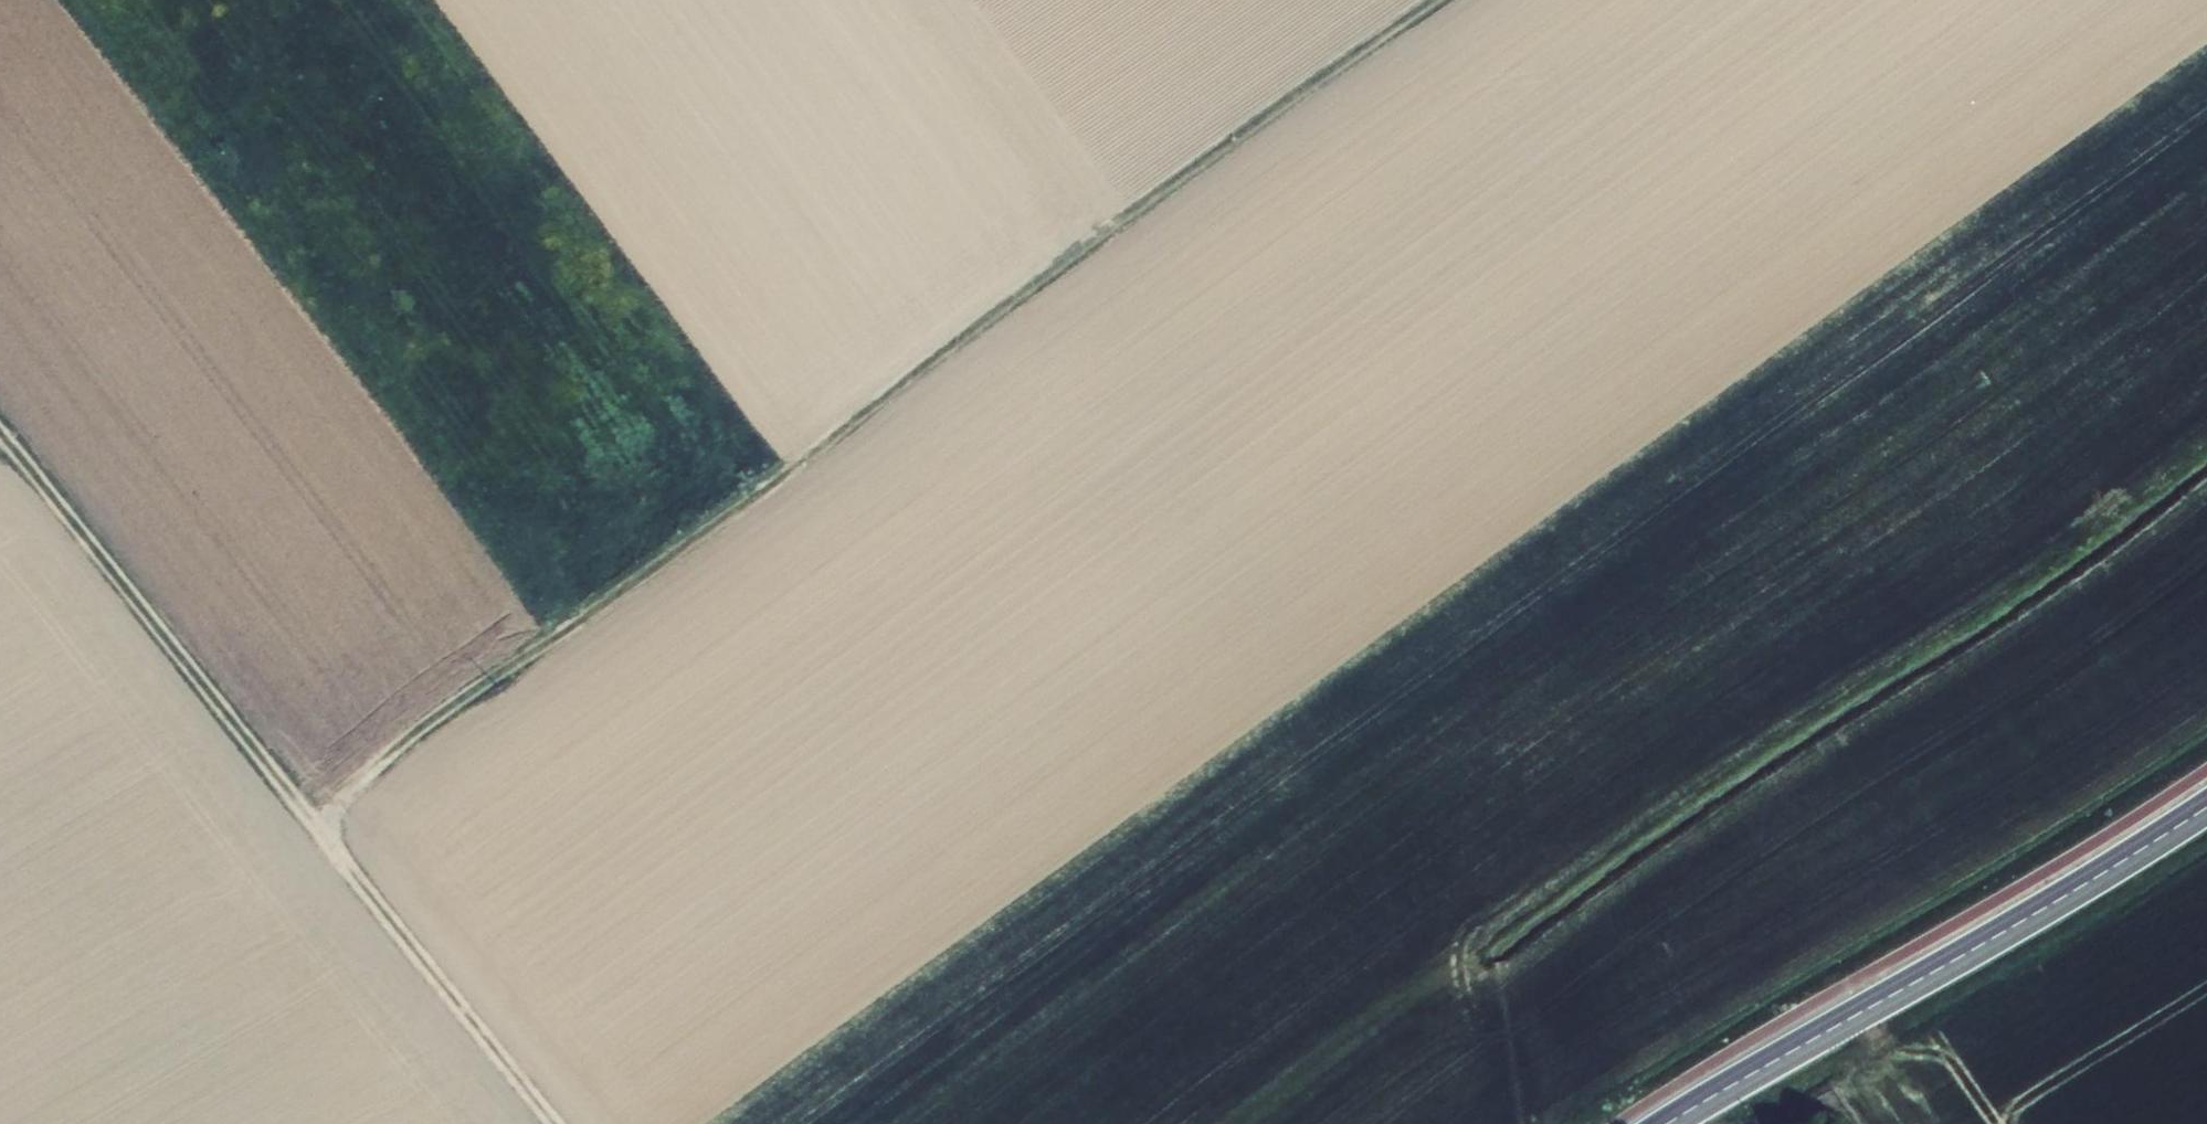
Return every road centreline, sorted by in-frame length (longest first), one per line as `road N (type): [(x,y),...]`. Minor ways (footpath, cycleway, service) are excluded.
road 1 (track): [(560,1123),(350,856),(332,818),(339,791),(1452,0)]
road 2 (secondary): [(1667,1123),(2206,807)]

